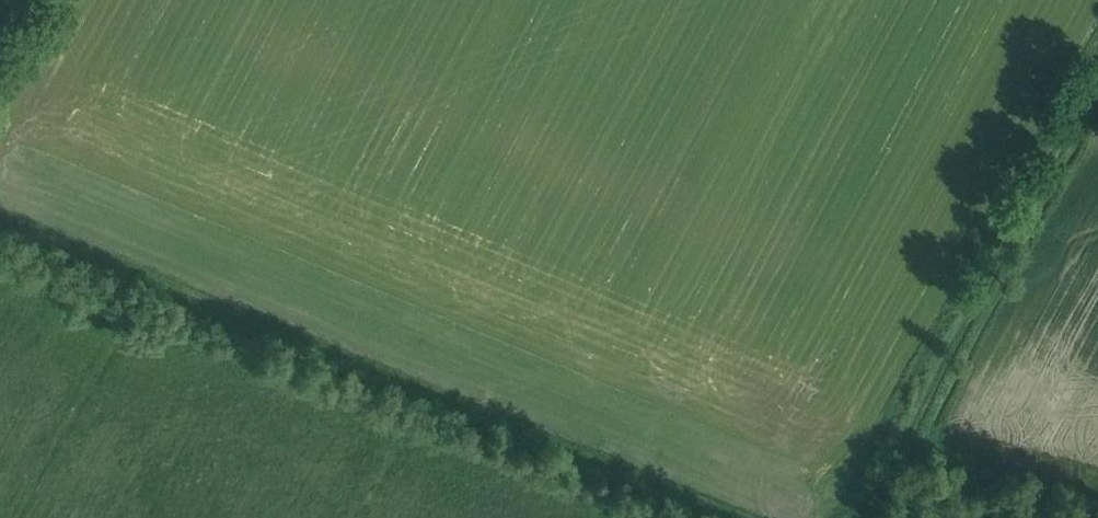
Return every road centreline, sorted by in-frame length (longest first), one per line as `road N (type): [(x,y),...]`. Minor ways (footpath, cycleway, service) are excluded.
road 1 (track): [(733,517),(0,231)]
road 2 (track): [(865,517),(1097,67)]

